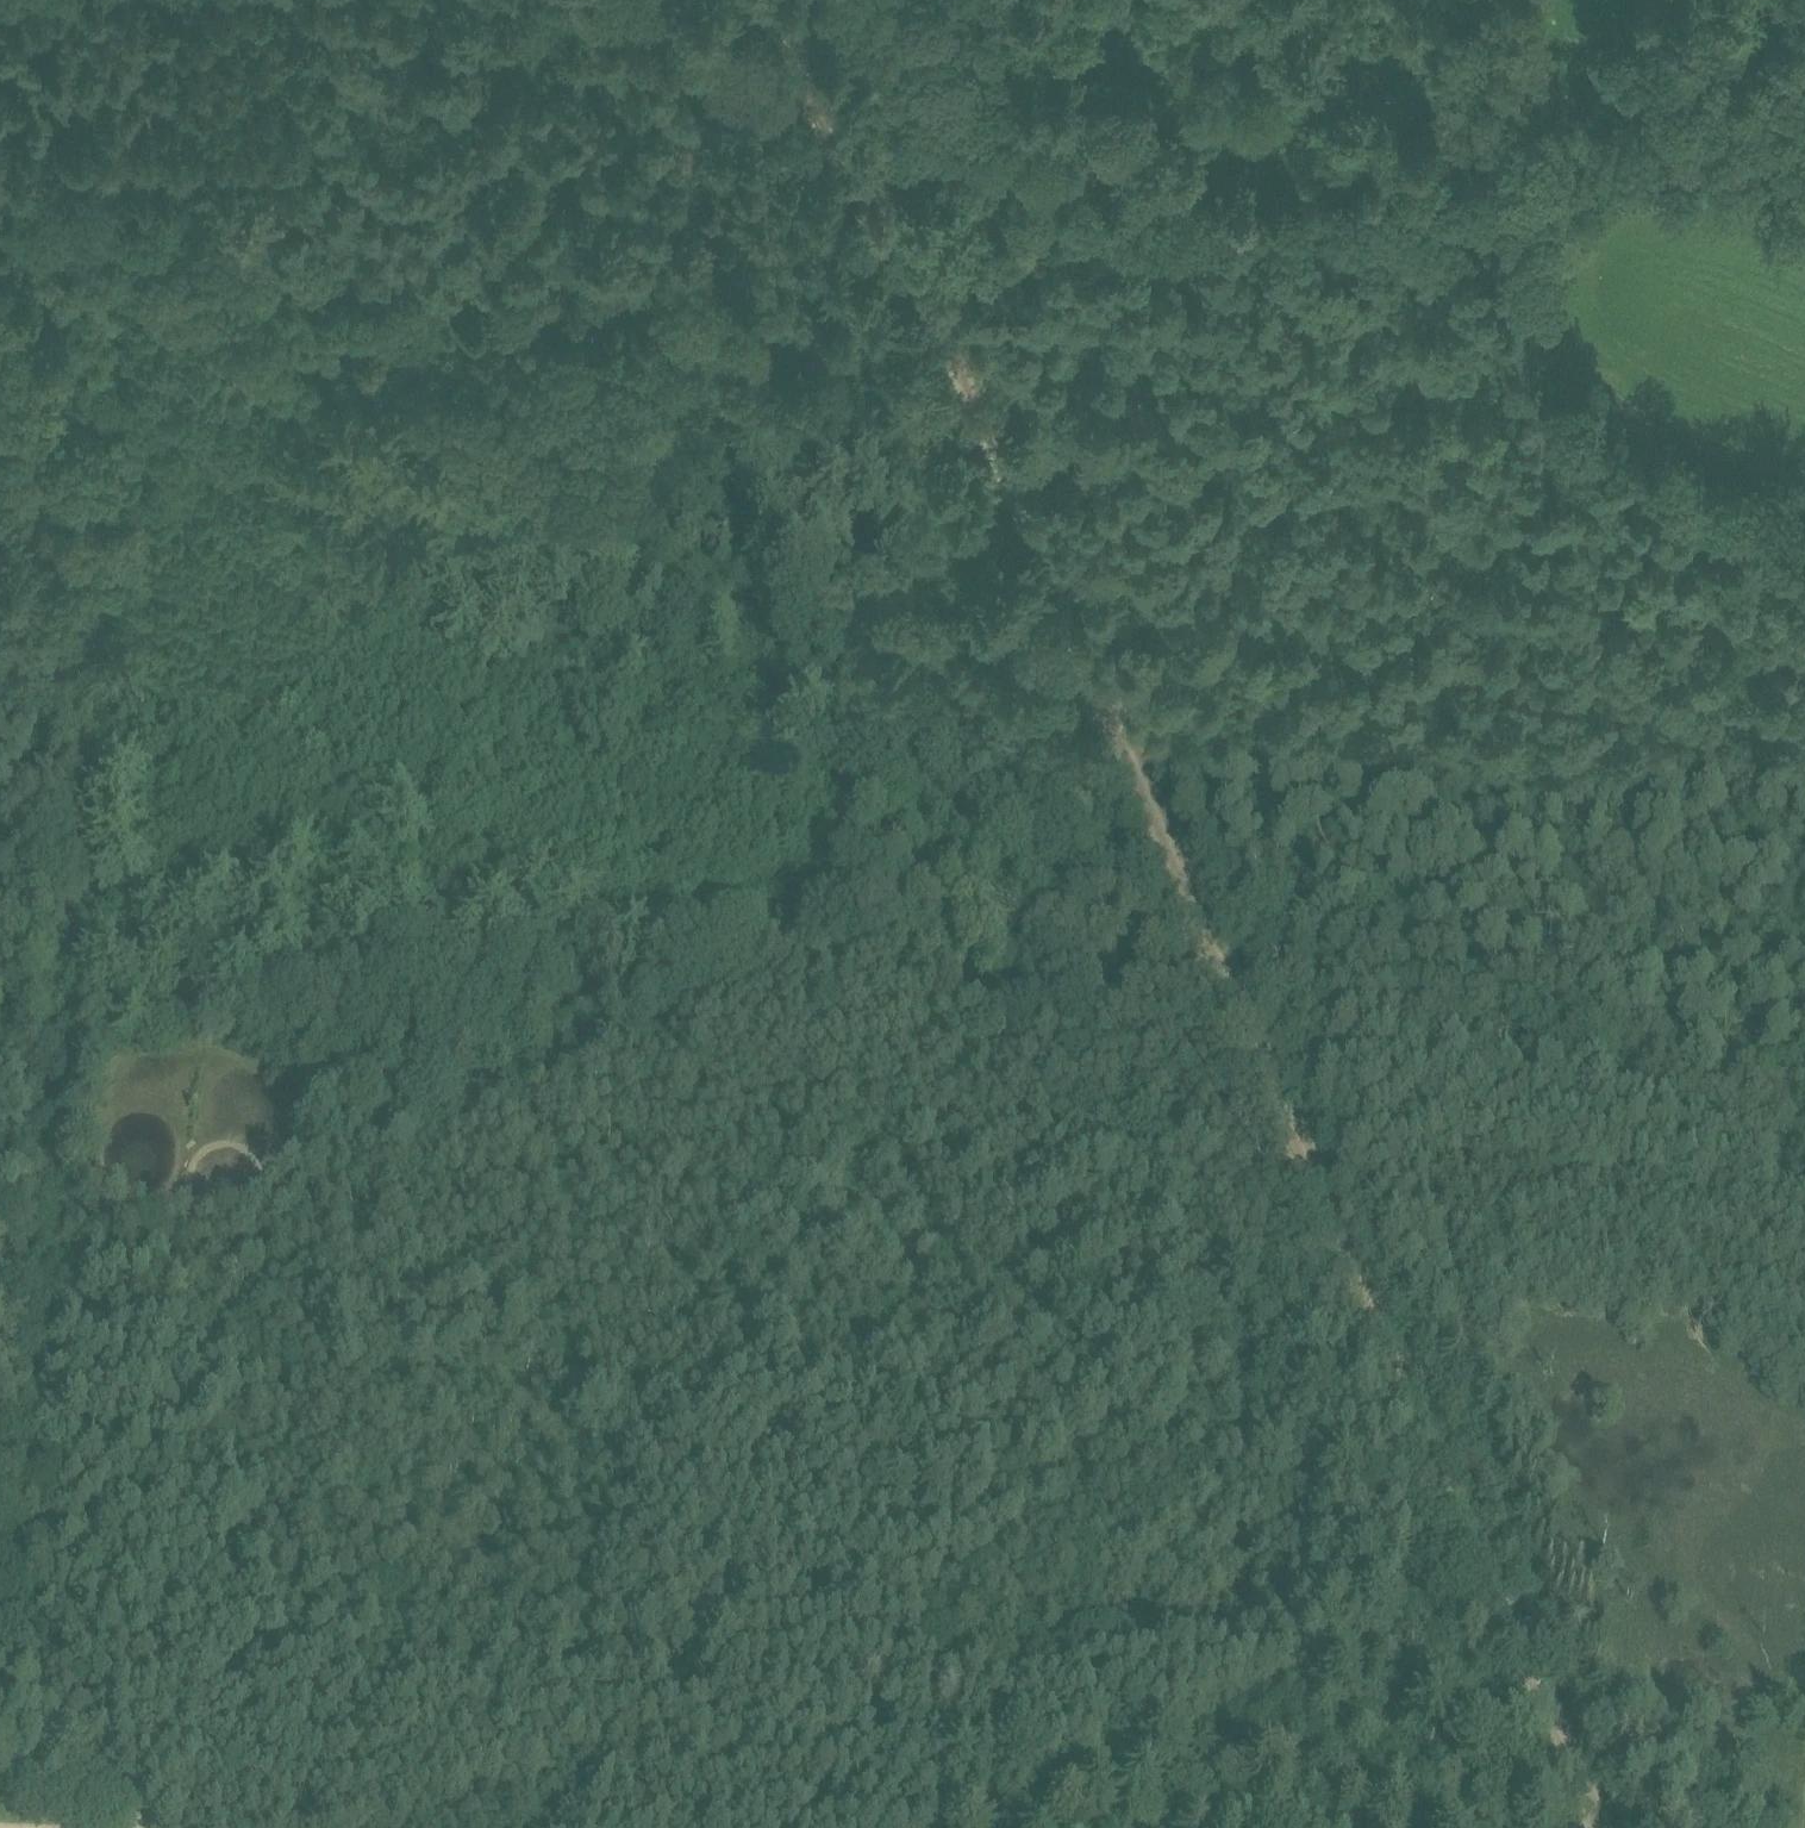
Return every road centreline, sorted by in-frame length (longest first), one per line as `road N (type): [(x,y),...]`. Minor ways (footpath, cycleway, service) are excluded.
road 1 (track): [(732,0),(896,265),(1600,1827)]
road 2 (track): [(129,1827),(0,1696)]

